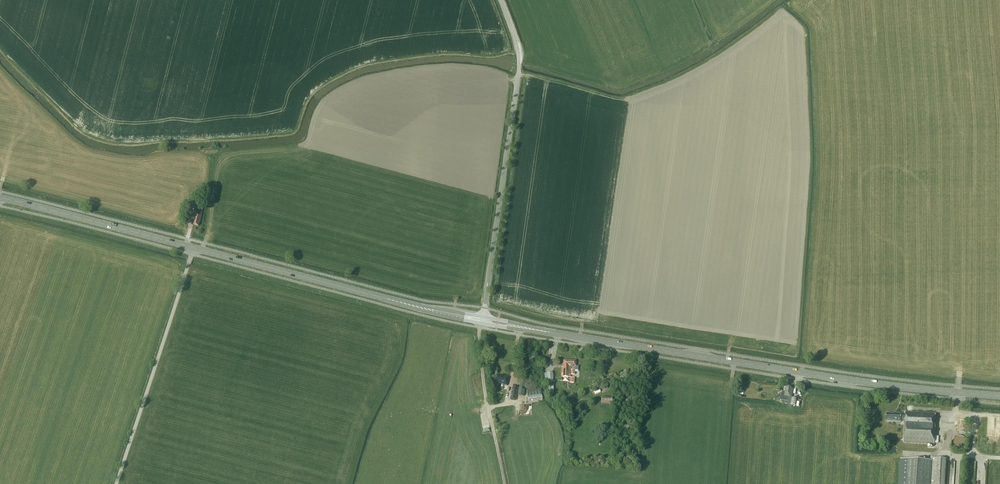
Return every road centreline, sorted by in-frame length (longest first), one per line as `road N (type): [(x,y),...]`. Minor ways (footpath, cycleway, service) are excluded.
road 1 (primary): [(999,396),(848,380),(481,320)]
road 2 (primary): [(481,320),(0,198)]
road 3 (unclassified): [(481,320),(517,75),(516,44),(501,0)]

